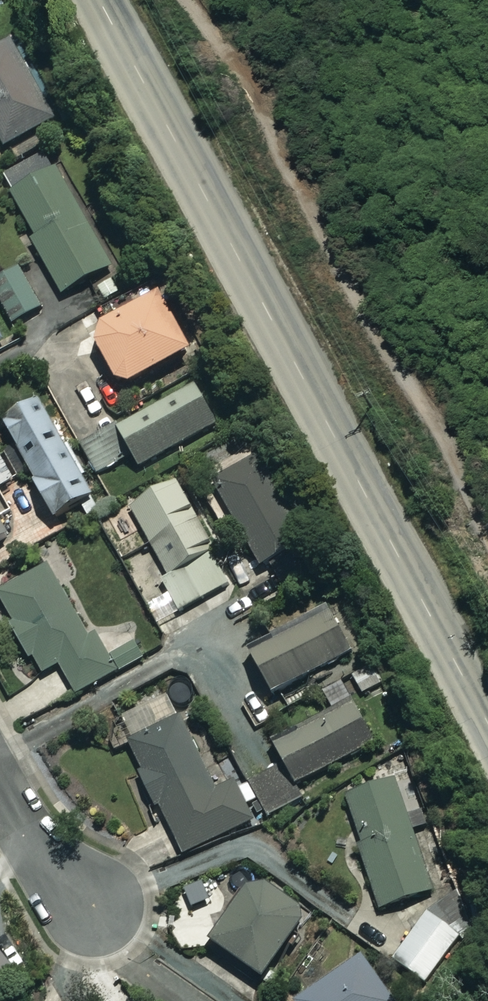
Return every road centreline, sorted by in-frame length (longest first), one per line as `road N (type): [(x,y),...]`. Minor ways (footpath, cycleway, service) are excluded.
road 1 (tertiary): [(487,724),(98,0)]
road 2 (residential): [(0,770),(90,913)]

